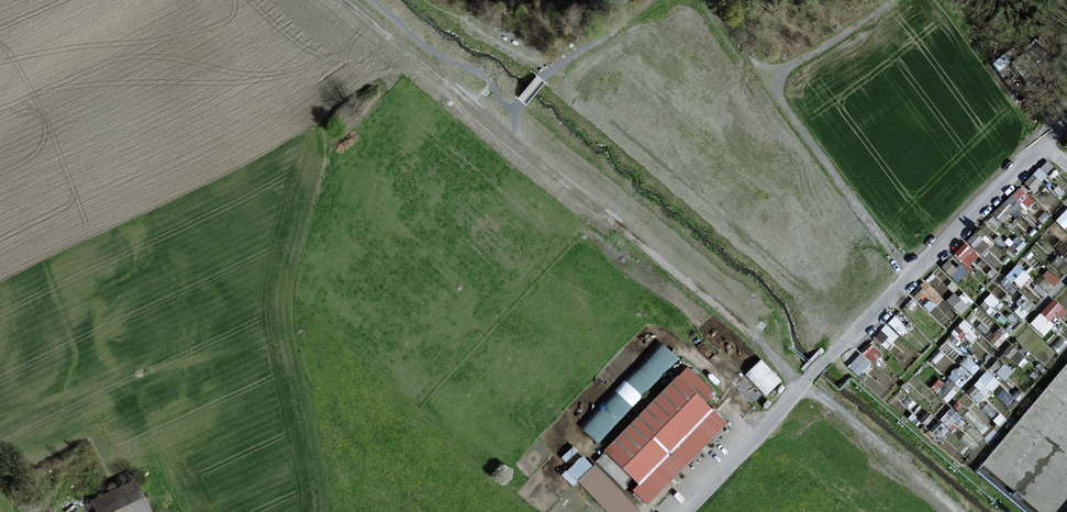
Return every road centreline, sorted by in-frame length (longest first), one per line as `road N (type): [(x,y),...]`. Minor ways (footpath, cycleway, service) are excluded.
road 1 (track): [(802,386),(348,0)]
road 2 (track): [(768,79),(910,275)]
road 3 (track): [(193,0),(0,142)]
road 4 (unclassified): [(810,377),(687,511)]

